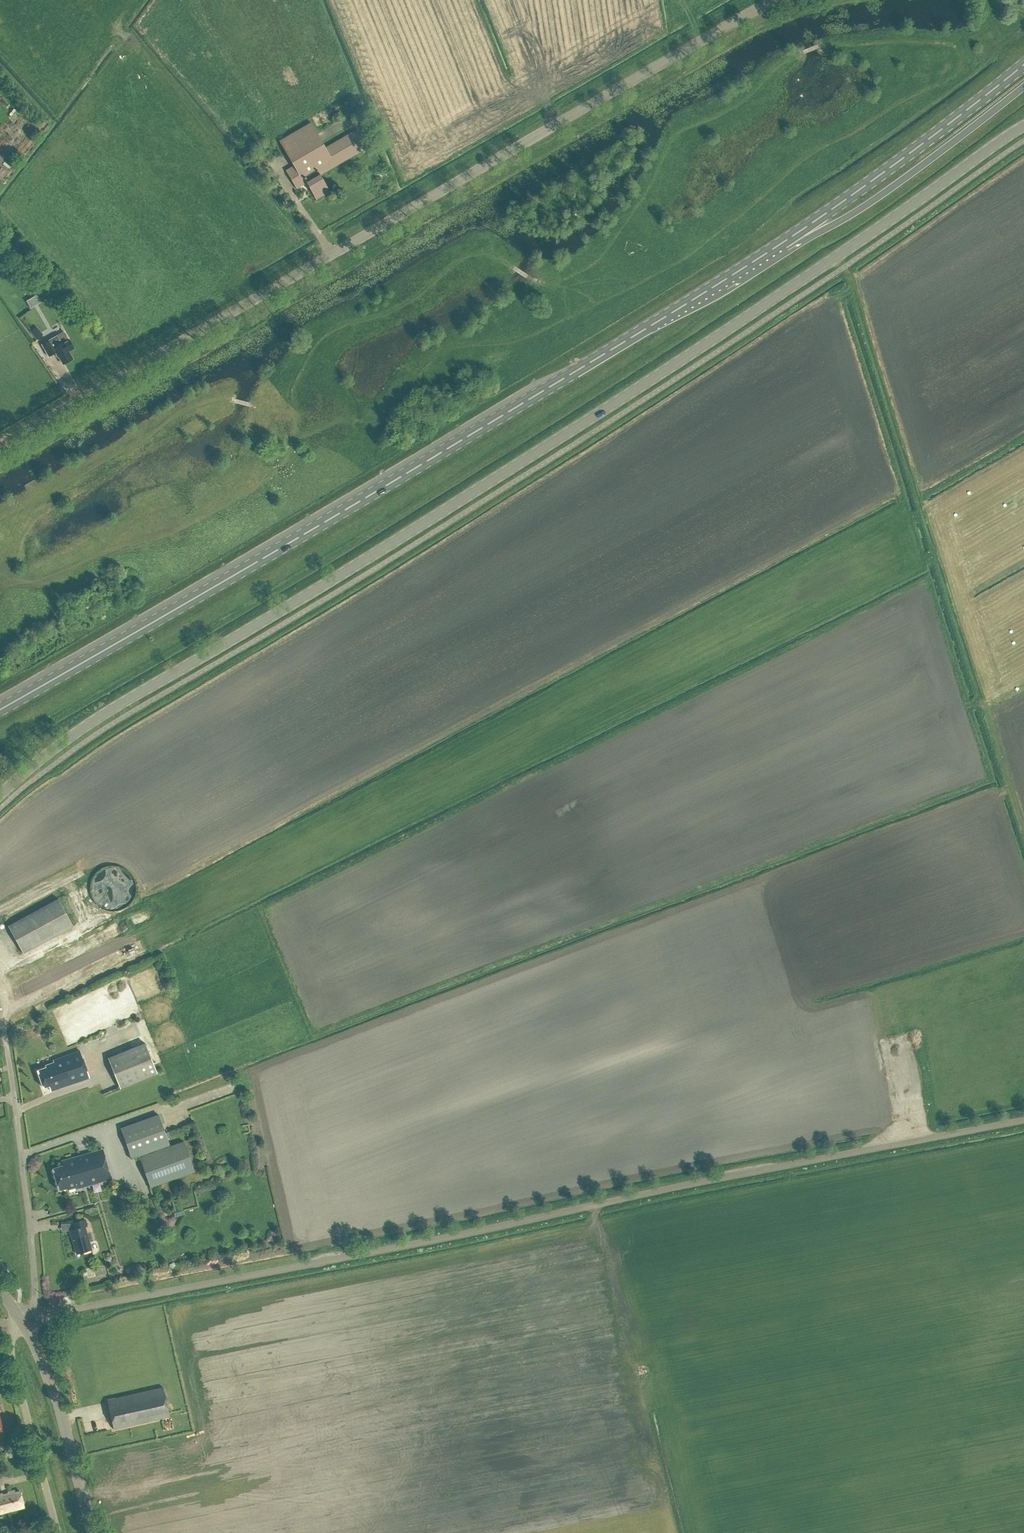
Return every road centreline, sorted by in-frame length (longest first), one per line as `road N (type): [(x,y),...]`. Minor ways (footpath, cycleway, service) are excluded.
road 1 (tertiary): [(0,794),(93,721),(704,347),(1023,127)]
road 2 (unclassified): [(22,1322),(1023,1119)]
road 3 (primary): [(0,707),(779,246)]
road 4 (tertiary): [(774,0),(0,446)]
road 5 (track): [(1023,827),(844,267)]
road 6 (primary): [(779,246),(1023,63)]
road 7 (residential): [(22,1322),(35,1300),(4,1031)]
road 8 (primary): [(779,246),(884,193),(1023,83)]
road 9 (tertiary): [(92,1532),(57,1400),(22,1322)]
road 10 (residential): [(57,1532),(11,1357),(22,1322)]

